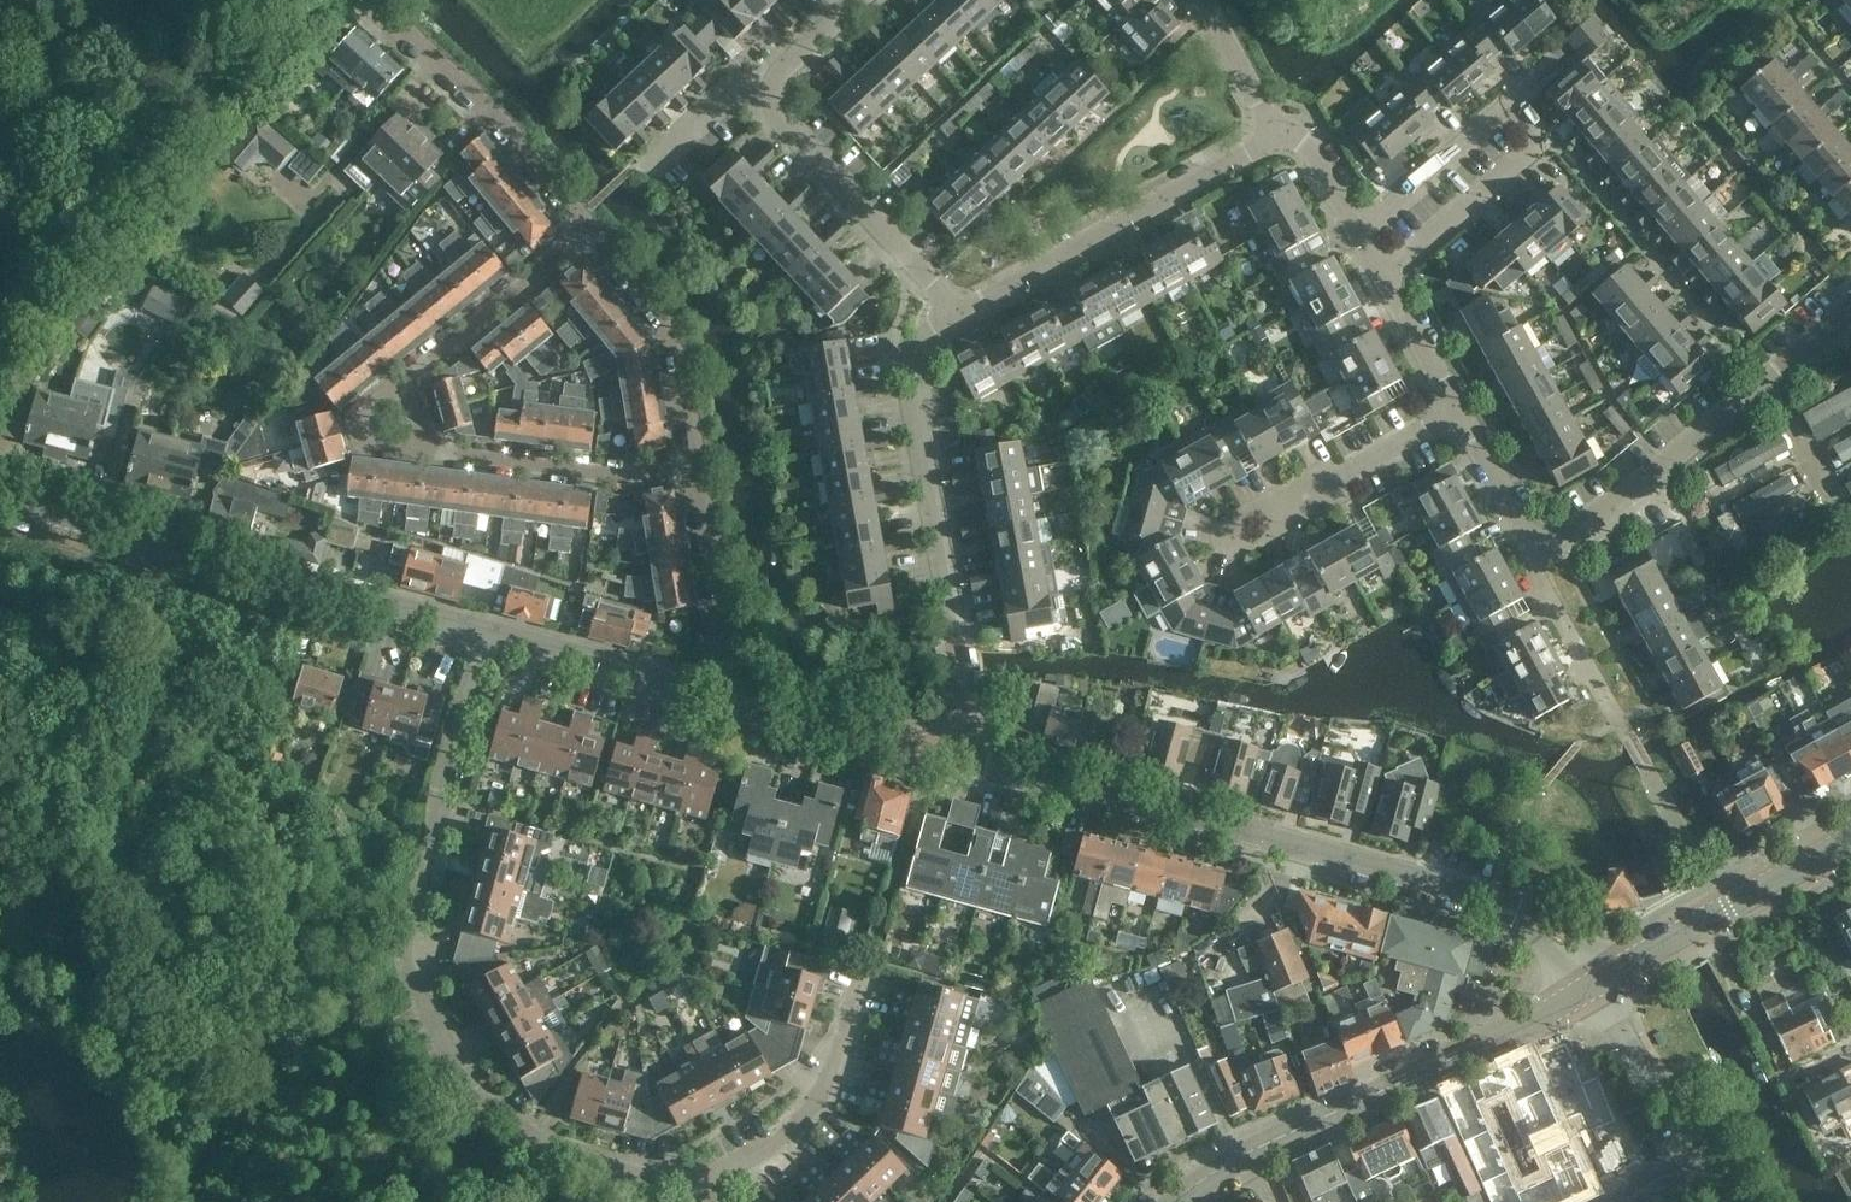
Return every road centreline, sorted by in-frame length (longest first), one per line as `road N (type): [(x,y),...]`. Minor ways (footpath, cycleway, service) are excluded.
road 1 (residential): [(701,1179),(596,1163),(520,1134),(461,1070),(403,956),(445,746),(483,627)]
road 2 (tertiary): [(1598,981),(1554,936),(1464,894),(946,753)]
road 3 (tertiary): [(483,627),(0,501)]
road 4 (residential): [(1381,279),(1550,139),(1513,97),(1349,228)]
road 5 (residential): [(946,753),(959,685),(898,365),(906,346),(947,314)]
road 6 (tertiary): [(1253,1149),(1516,1030),(1598,981)]
road 7 (residential): [(947,314),(1019,282),(1281,128)]
road 8 (residential): [(594,231),(512,134),(366,0)]
road 9 (residential): [(882,933),(835,1070),(787,1132),(701,1179)]
road 10 (residential): [(947,314),(933,283),(755,92)]
road 11 (residential): [(1526,553),(1647,481),(1763,386)]
road 12 (residential): [(417,447),(631,473),(696,464)]
road 13 (residential): [(1222,544),(1455,416)]
road 14 (residential): [(1704,920),(1826,1154)]
road 15 (residential): [(696,464),(669,324),(594,231)]
road 16 (residential): [(1724,1201),(1598,981)]
road 17 (residential): [(594,231),(403,387)]
road 18 (tertiary): [(716,692),(483,627)]
road 19 (tertiary): [(946,753),(716,692)]
road 20 (residential): [(716,692),(728,635),(696,464)]
road 21 (tertiary): [(1704,920),(1850,839)]
road 22 (residential): [(1605,695),(1526,553)]
road 23 (residential): [(1191,0),(1234,47),(1257,105),(1281,128)]
road 24 (residential): [(1455,416),(1381,279)]
road 25 (residential): [(1526,553),(1455,416)]
road 26 (residential): [(632,167),(755,92)]
road 27 (residential): [(1763,386),(1841,498)]
road 28 (residential): [(755,92),(854,0)]
road 29 (residential): [(1349,228),(1300,143),(1281,128)]
road 30 (tertiary): [(1598,981),(1704,920)]

